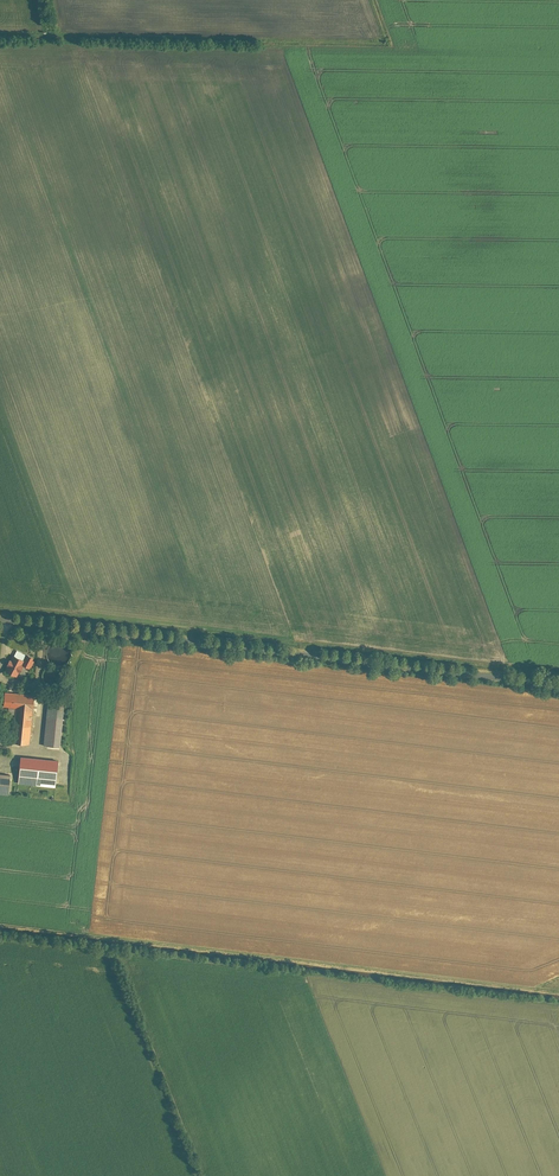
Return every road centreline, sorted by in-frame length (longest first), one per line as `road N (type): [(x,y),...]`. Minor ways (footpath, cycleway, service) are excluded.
road 1 (residential): [(0,620),(558,685)]

